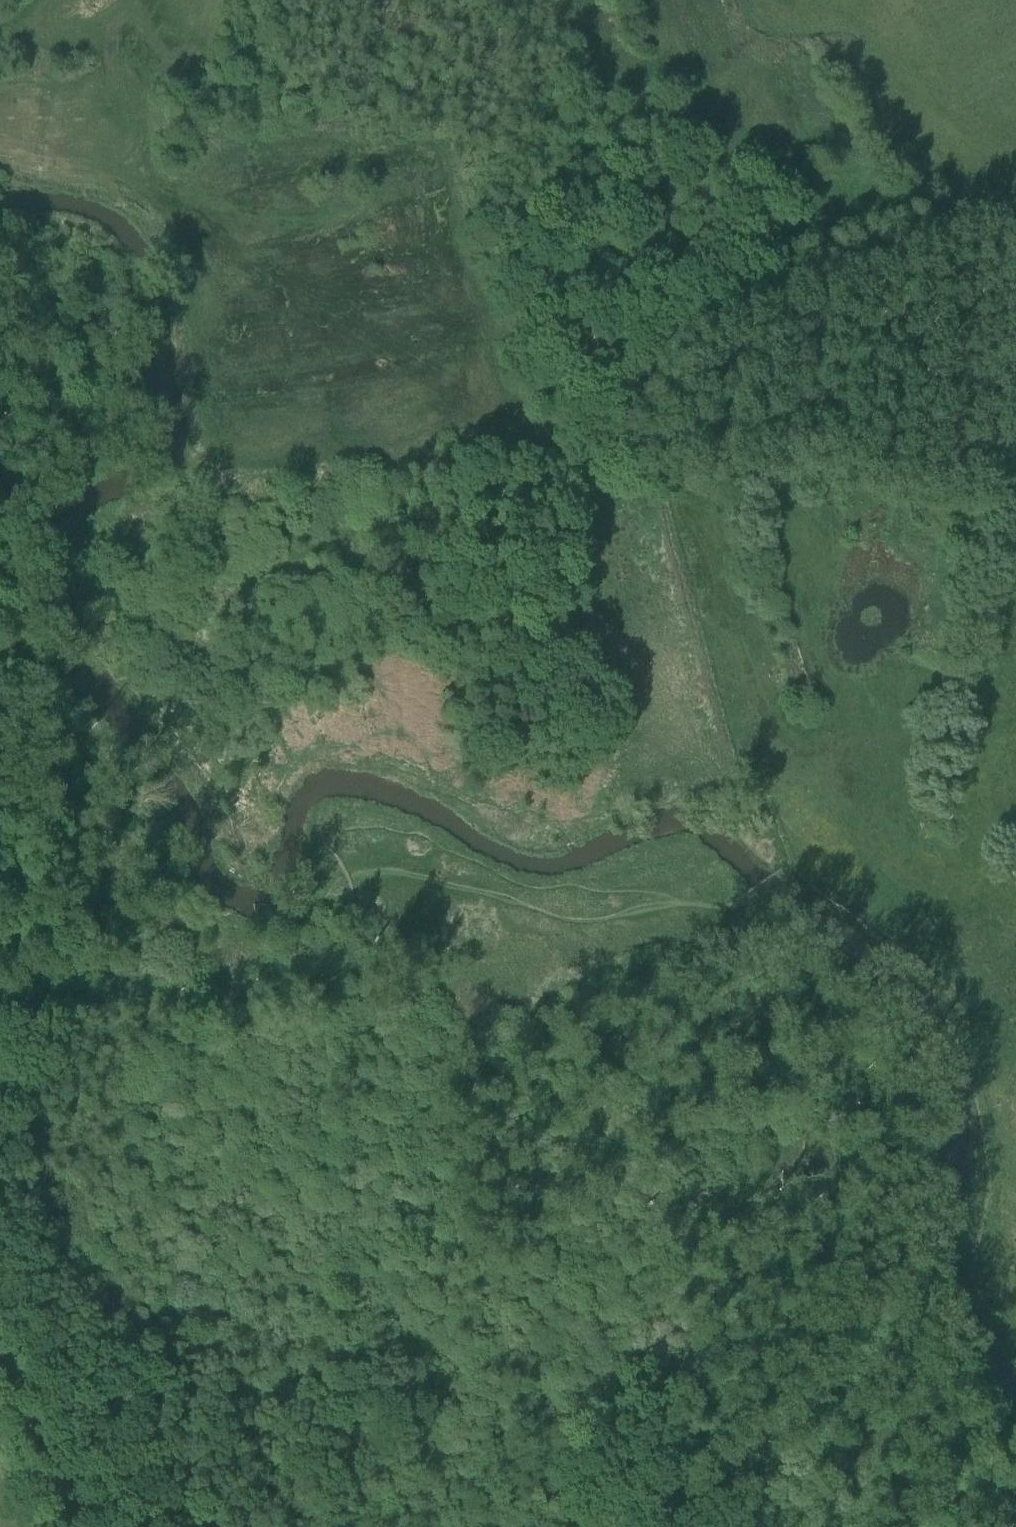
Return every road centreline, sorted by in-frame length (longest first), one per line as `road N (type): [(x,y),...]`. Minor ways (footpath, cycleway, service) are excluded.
road 1 (track): [(1015,251),(979,234),(940,235),(672,353),(628,434),(562,454)]
road 2 (track): [(59,1526),(0,1356)]

